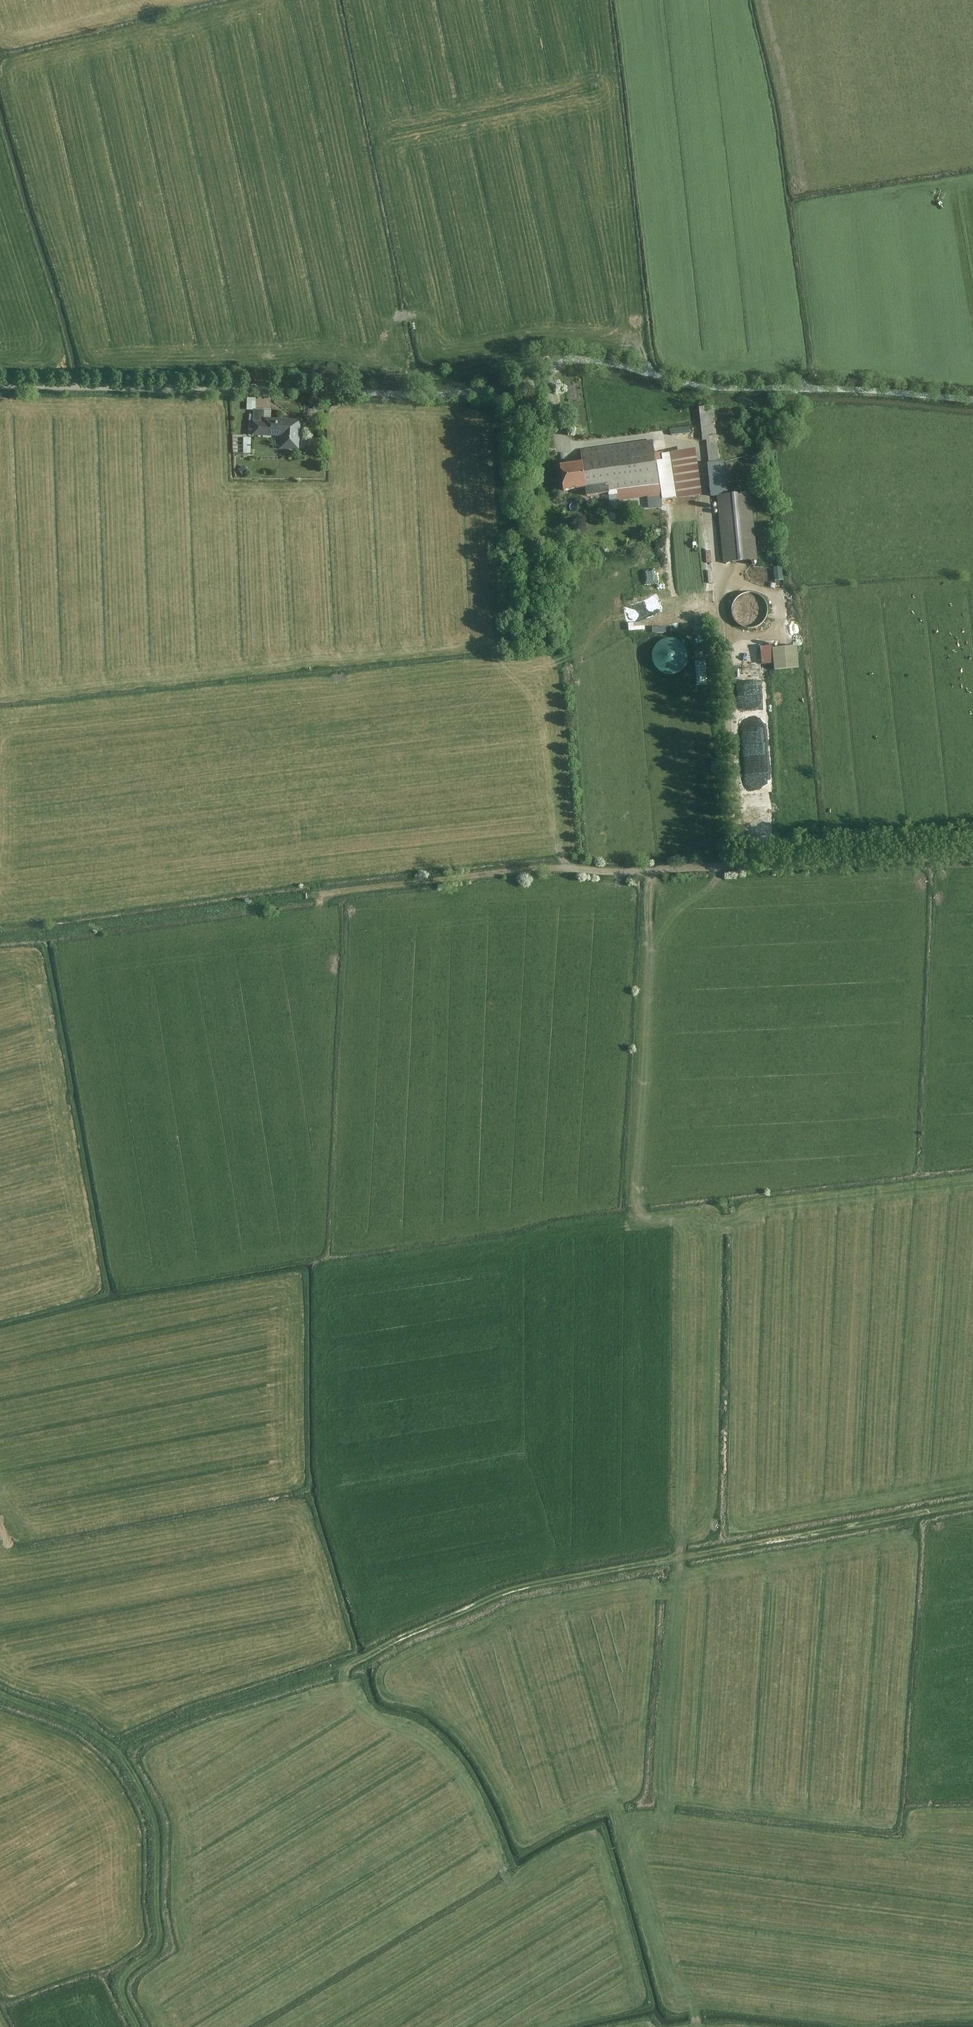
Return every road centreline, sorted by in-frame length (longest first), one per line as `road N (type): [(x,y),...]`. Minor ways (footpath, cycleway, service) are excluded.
road 1 (unclassified): [(0,386),(443,394),(529,385),(582,364),(692,385),(972,403)]
road 2 (track): [(972,857),(650,871),(573,866),(459,876)]
road 3 (track): [(0,1695),(112,1745),(131,1761),(148,1797),(160,1942),(116,1991),(132,2026)]
road 4 (track): [(972,1502),(661,1562)]
road 5 (track): [(573,866),(566,734)]

